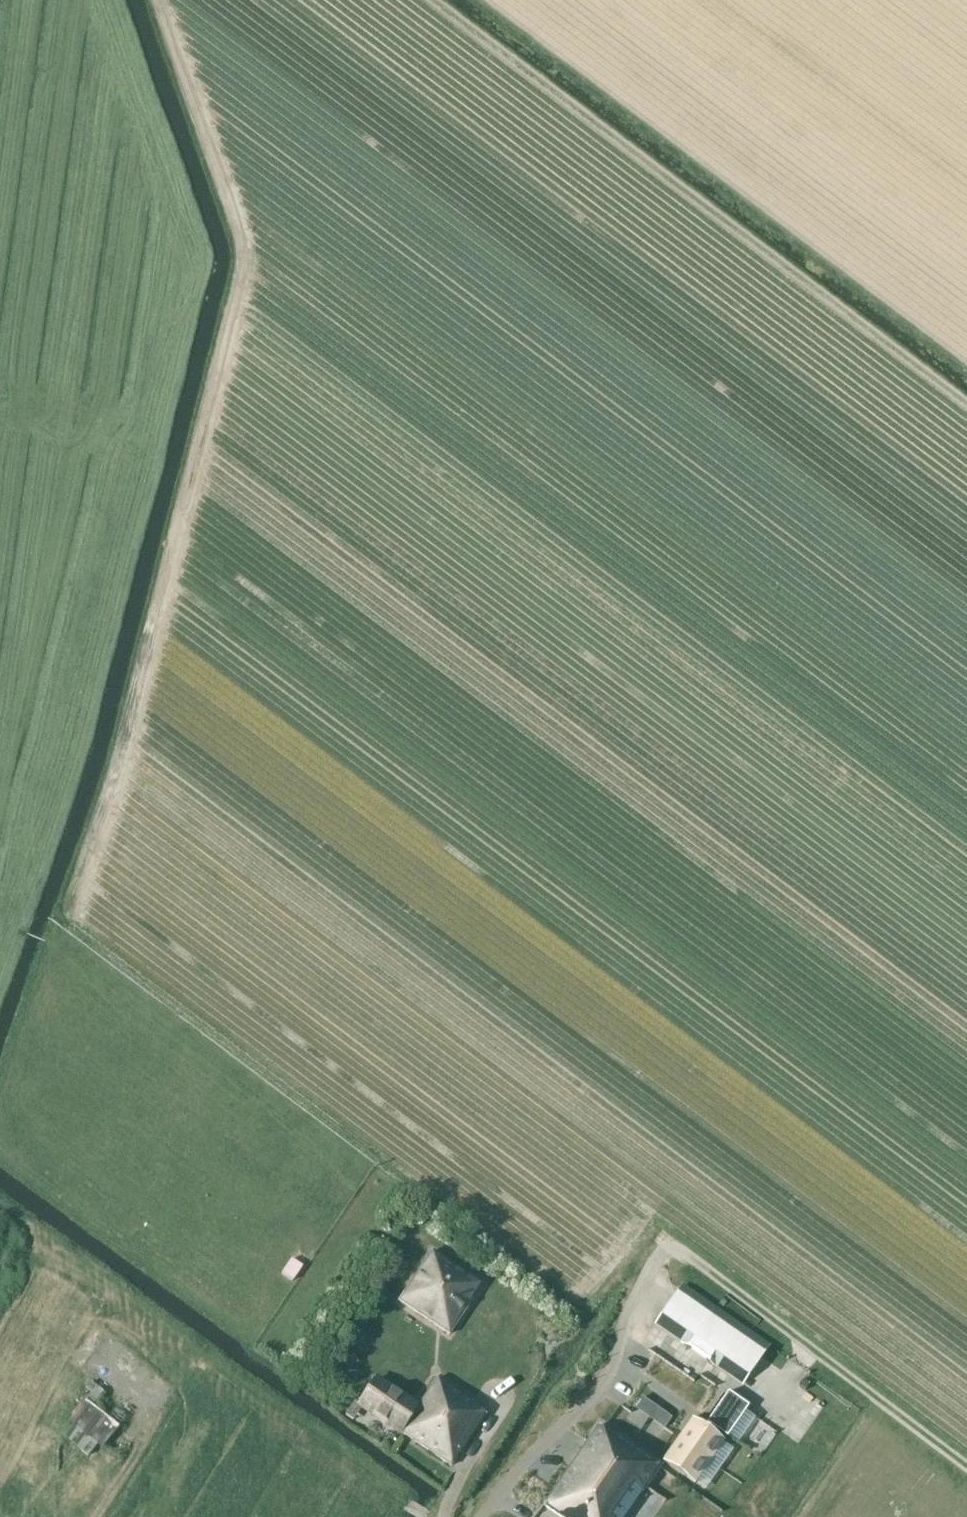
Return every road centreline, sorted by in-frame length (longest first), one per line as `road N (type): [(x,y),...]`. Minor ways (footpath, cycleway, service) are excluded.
road 1 (track): [(157,0),(245,256),(109,799),(62,918)]

